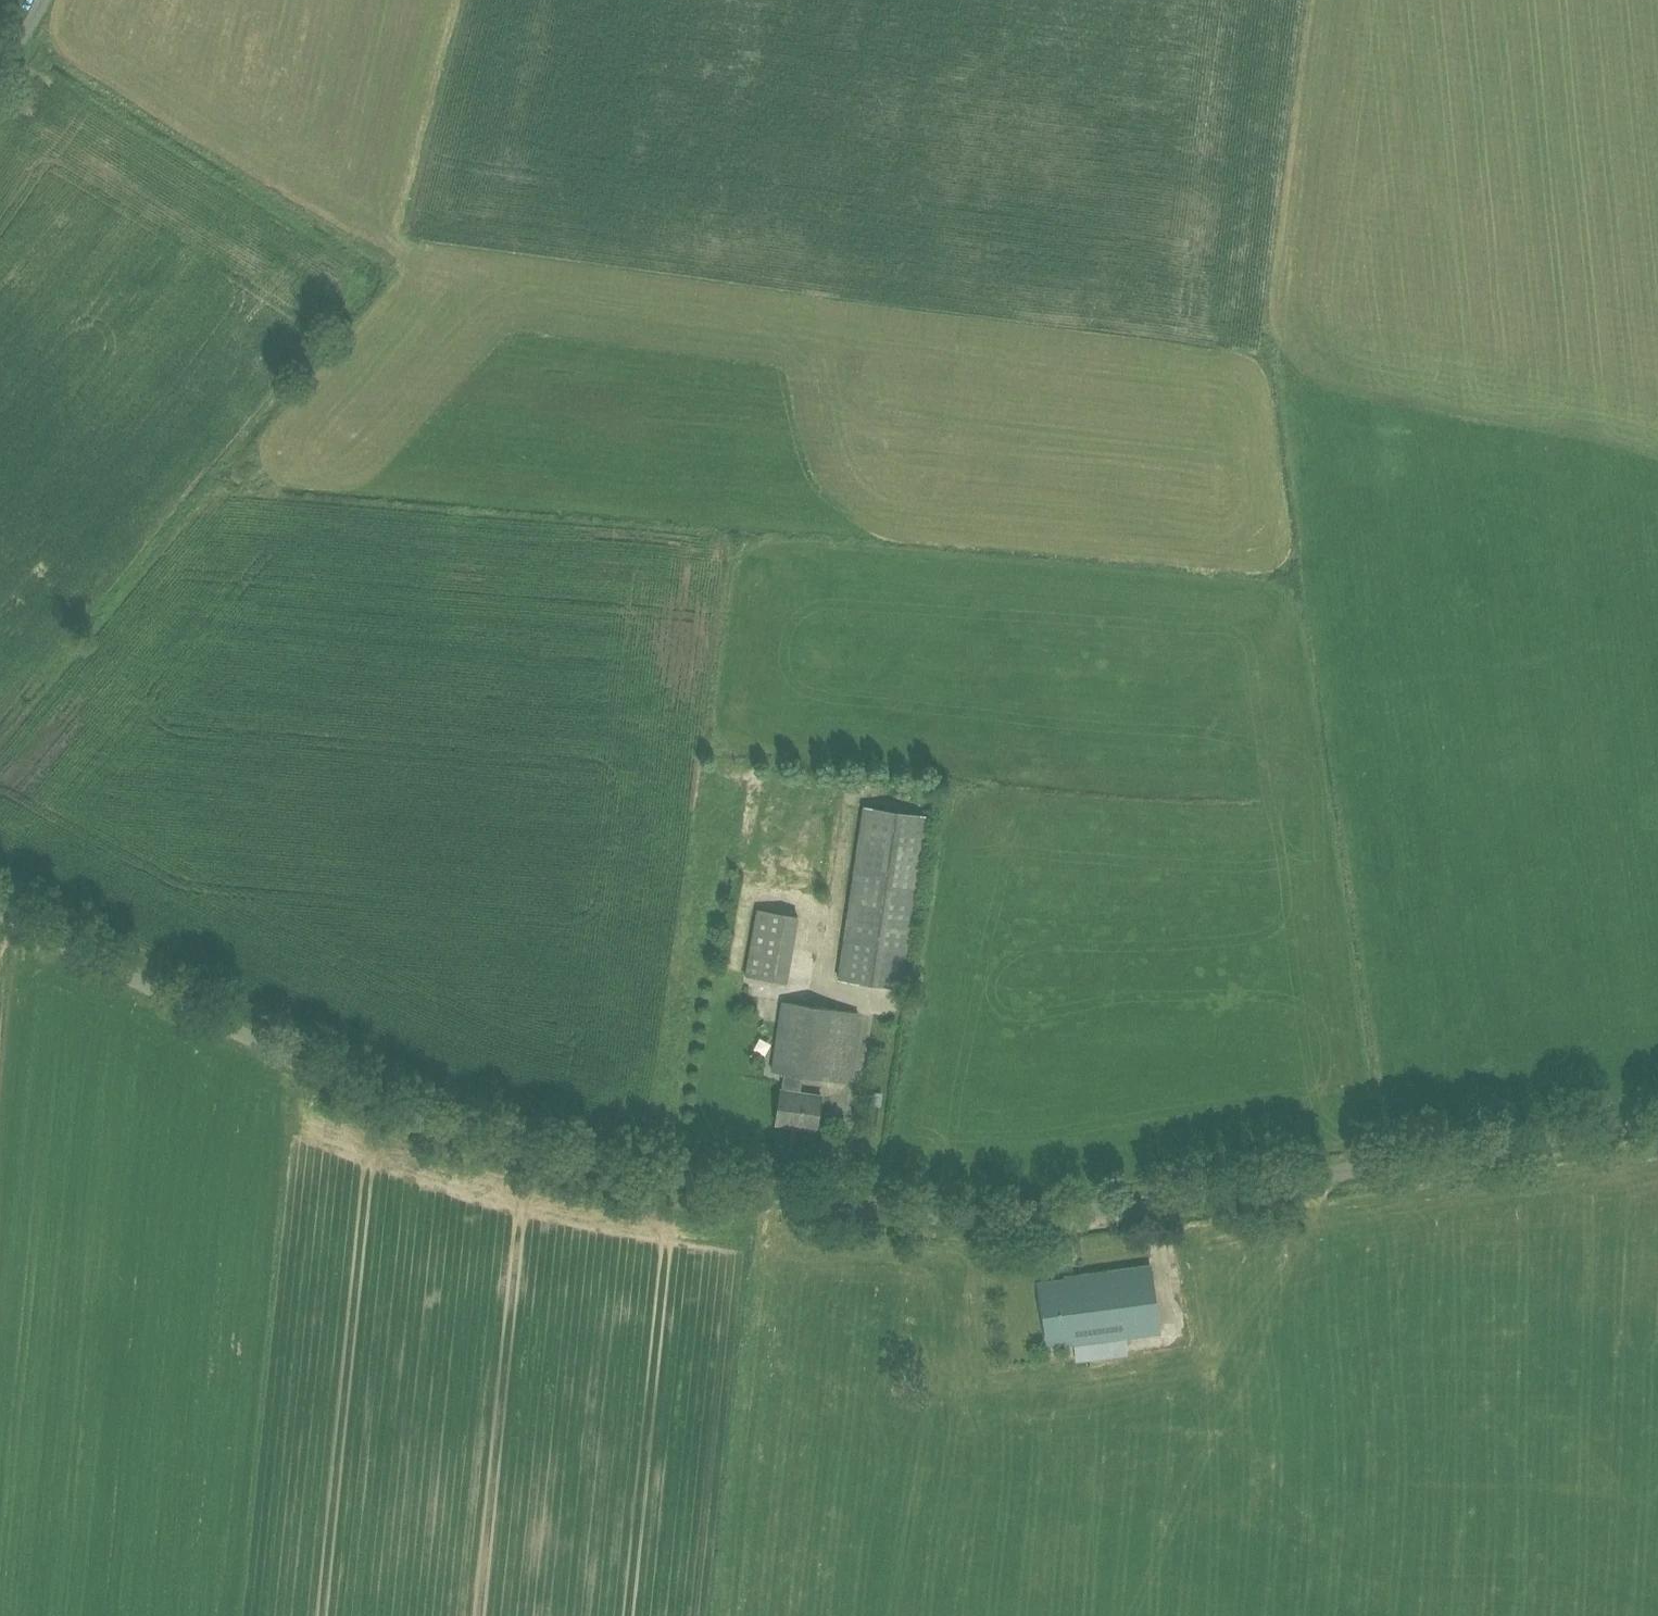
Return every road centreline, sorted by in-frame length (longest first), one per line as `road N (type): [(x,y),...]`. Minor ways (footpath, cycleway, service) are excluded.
road 1 (unclassified): [(1657,1115),(1012,1211),(897,1208),(505,1140),(386,1093),(0,904)]

